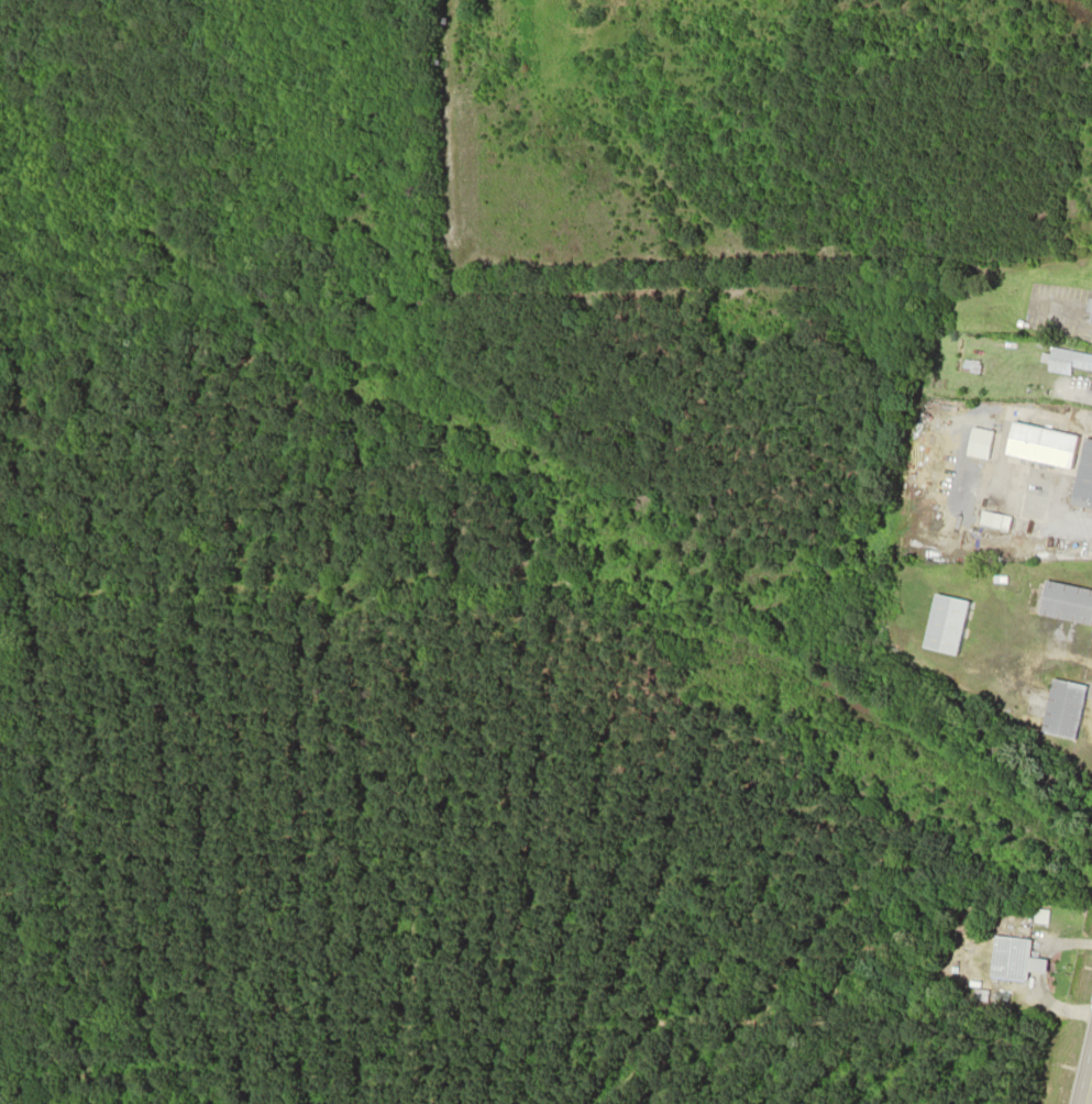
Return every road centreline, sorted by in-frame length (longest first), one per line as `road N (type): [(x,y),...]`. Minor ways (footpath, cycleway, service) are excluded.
road 1 (residential): [(600,1103),(662,1061),(1091,1067)]

